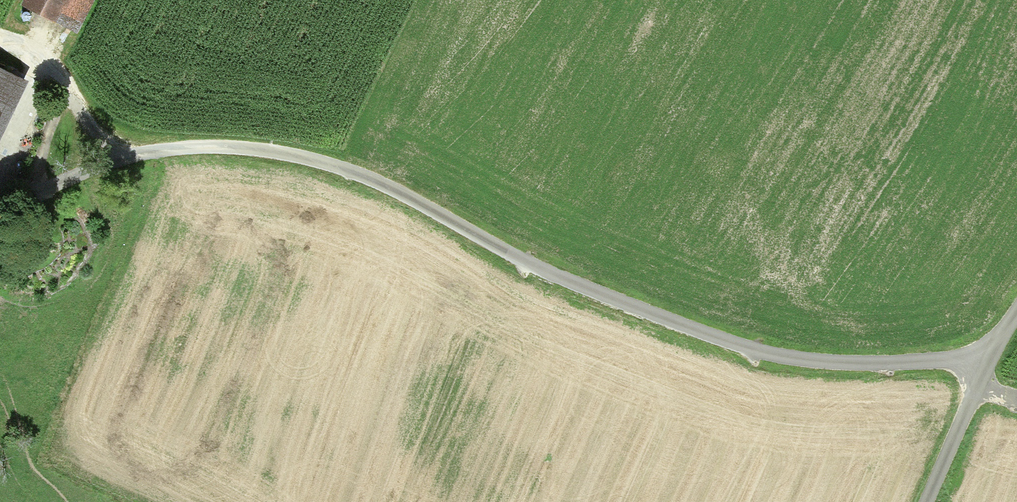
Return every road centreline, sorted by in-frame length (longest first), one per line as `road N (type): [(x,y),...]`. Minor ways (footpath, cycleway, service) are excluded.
road 1 (track): [(121,156),(253,152),(344,171),(565,280),(743,348),(830,365),(951,365),(982,376)]
road 2 (unclassified): [(1016,311),(926,501)]
road 3 (track): [(0,43),(47,64),(121,156)]
road 4 (track): [(0,212),(121,156)]
road 5 (track): [(0,179),(47,64)]

